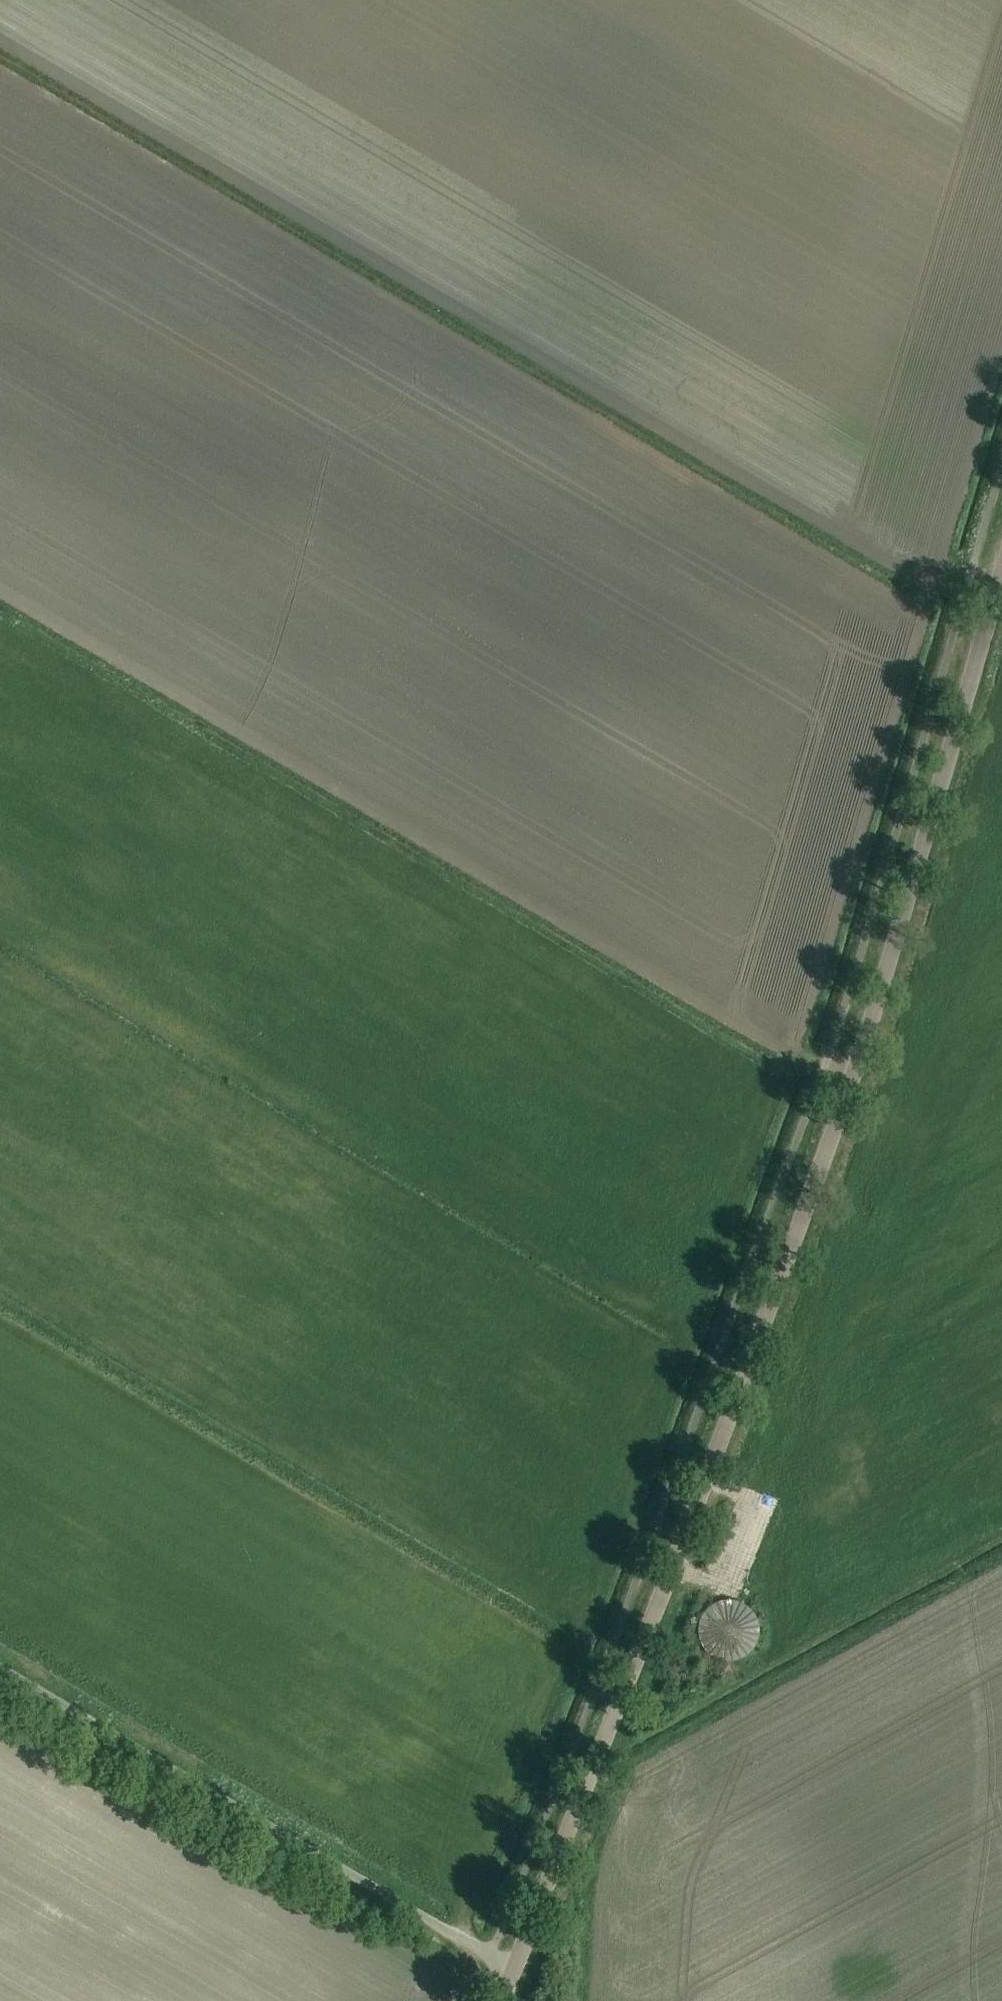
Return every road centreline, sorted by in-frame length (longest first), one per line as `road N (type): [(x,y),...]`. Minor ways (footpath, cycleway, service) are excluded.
road 1 (tertiary): [(514,1969),(861,1054),(1001,567)]
road 2 (unclassified): [(514,1969),(0,1668)]

